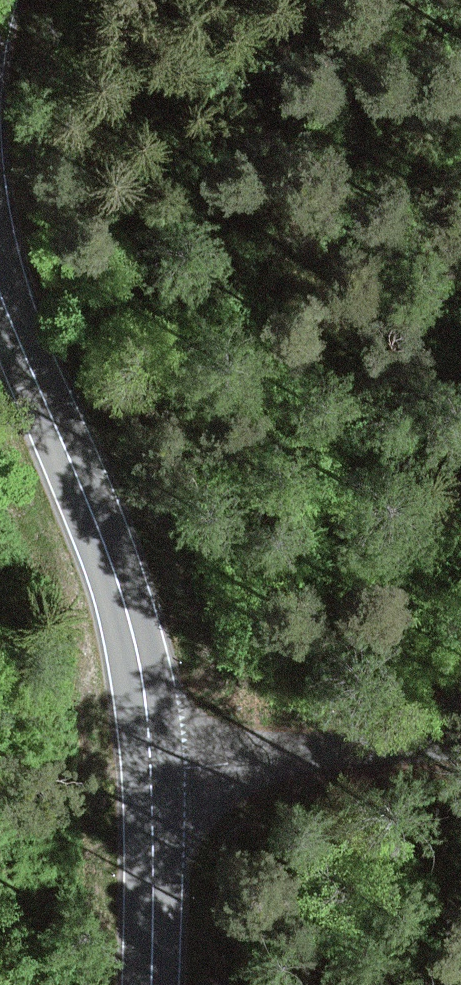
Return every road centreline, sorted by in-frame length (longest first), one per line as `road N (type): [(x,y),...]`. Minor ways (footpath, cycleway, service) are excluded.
road 1 (secondary): [(164,760),(133,576),(0,292)]
road 2 (unclassified): [(460,759),(164,760)]
road 3 (secondary): [(160,984),(164,760)]

